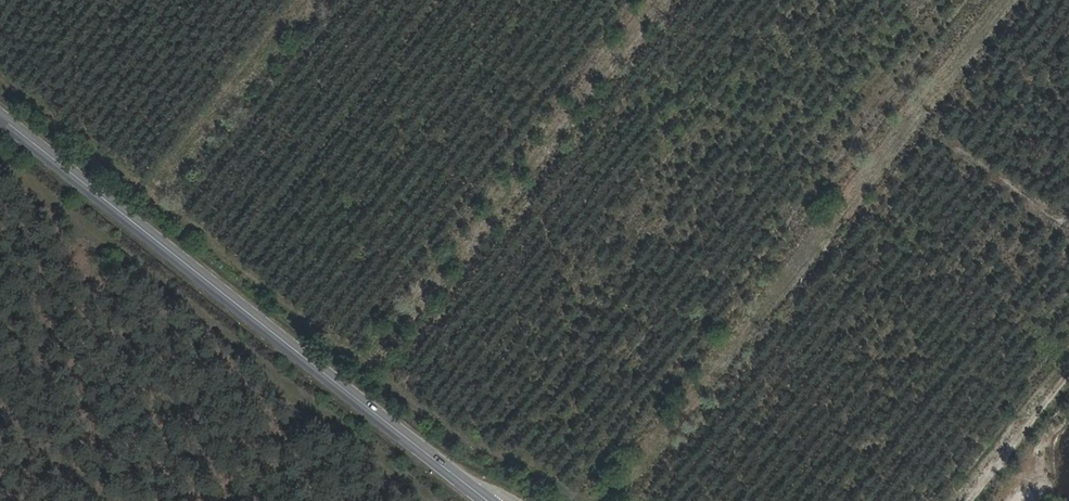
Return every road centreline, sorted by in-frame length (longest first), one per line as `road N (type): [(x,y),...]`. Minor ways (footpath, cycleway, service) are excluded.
road 1 (secondary): [(0,114),(488,500)]
road 2 (track): [(969,500),(1068,373)]

